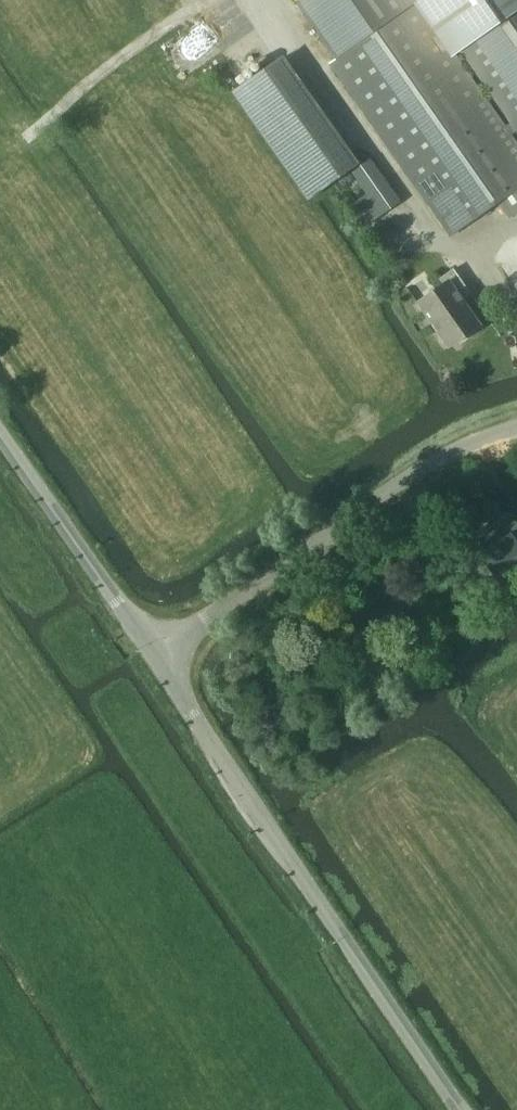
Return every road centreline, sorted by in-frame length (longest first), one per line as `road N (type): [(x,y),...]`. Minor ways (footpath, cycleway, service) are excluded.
road 1 (tertiary): [(461,1109),(146,646)]
road 2 (unclassified): [(146,646),(453,448),(516,435)]
road 3 (tertiary): [(146,646),(0,431)]

